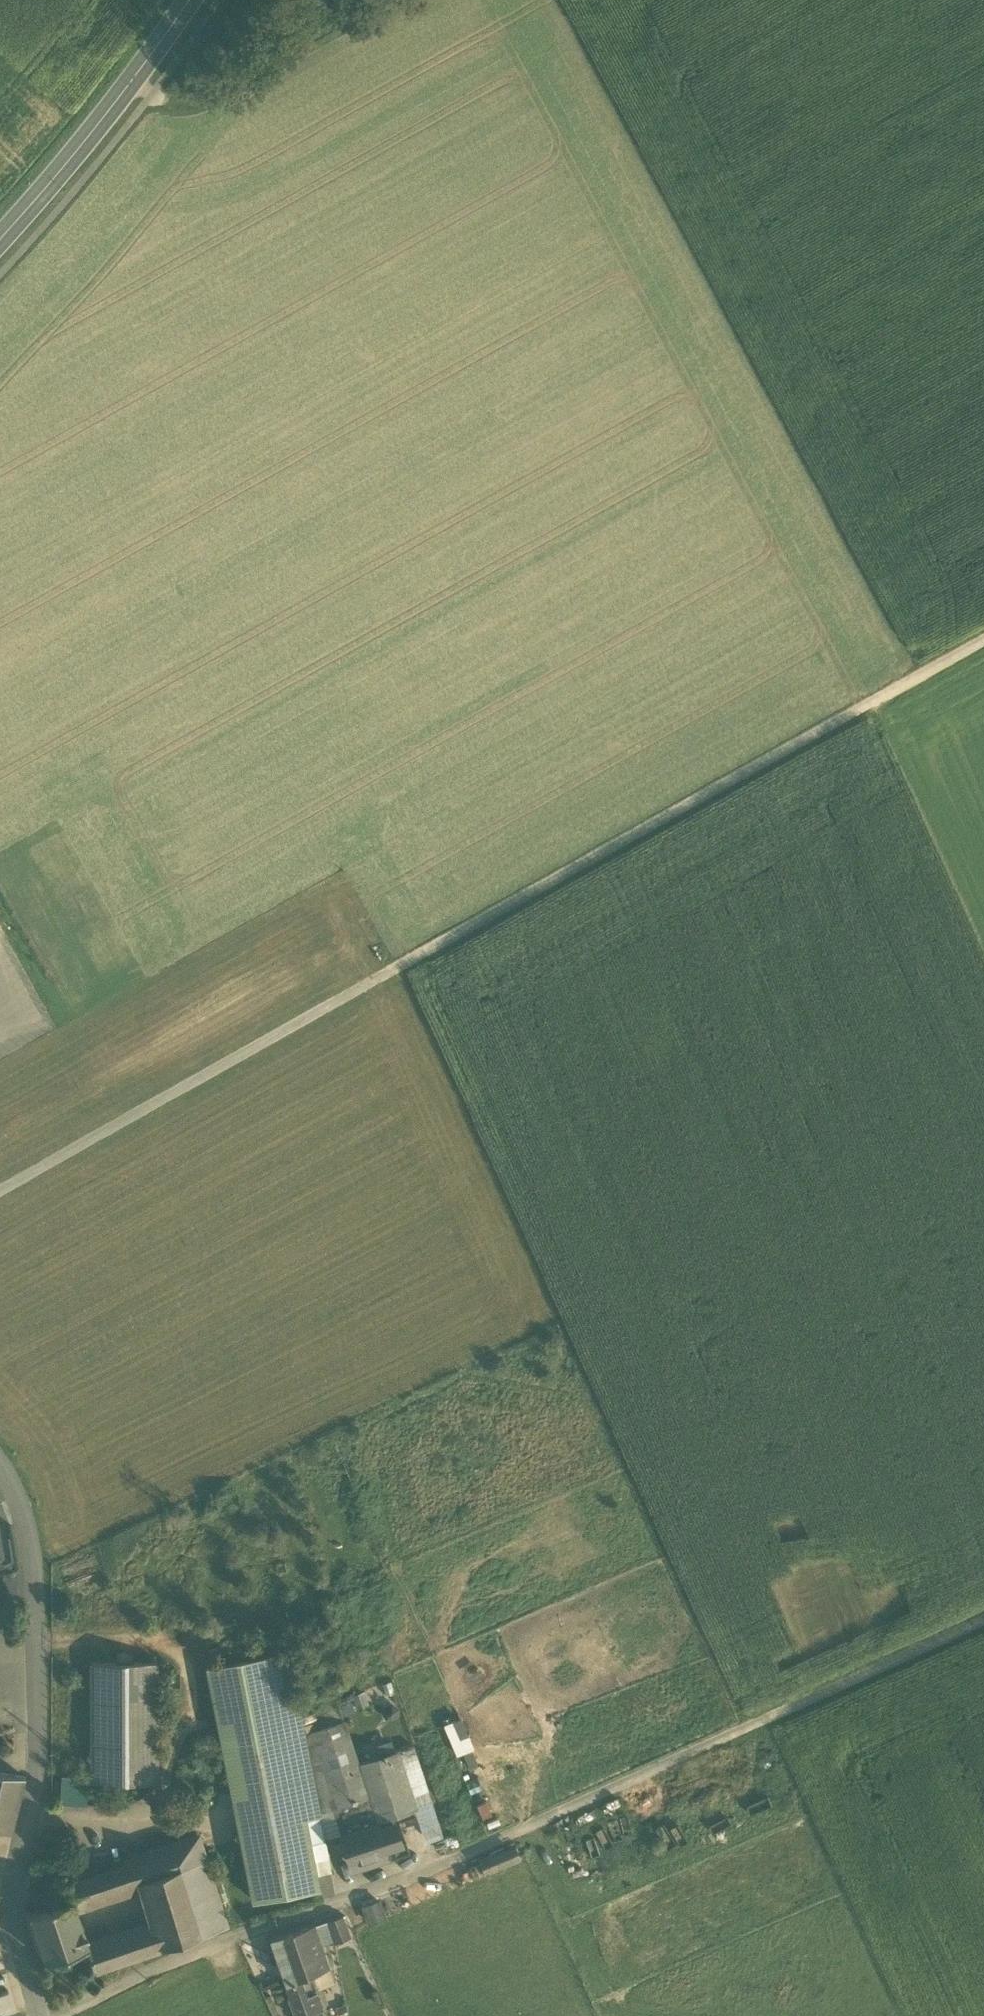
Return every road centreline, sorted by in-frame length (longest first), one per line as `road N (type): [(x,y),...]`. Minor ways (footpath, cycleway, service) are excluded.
road 1 (track): [(0,1189),(983,638)]
road 2 (track): [(983,1620),(412,1877)]
road 3 (residential): [(37,2015),(12,1923),(37,1780),(40,1570),(26,1493),(0,1461)]
road 4 (unclassified): [(412,1877),(233,1936),(46,2015)]
road 5 (tertiary): [(0,236),(106,114),(187,0)]

